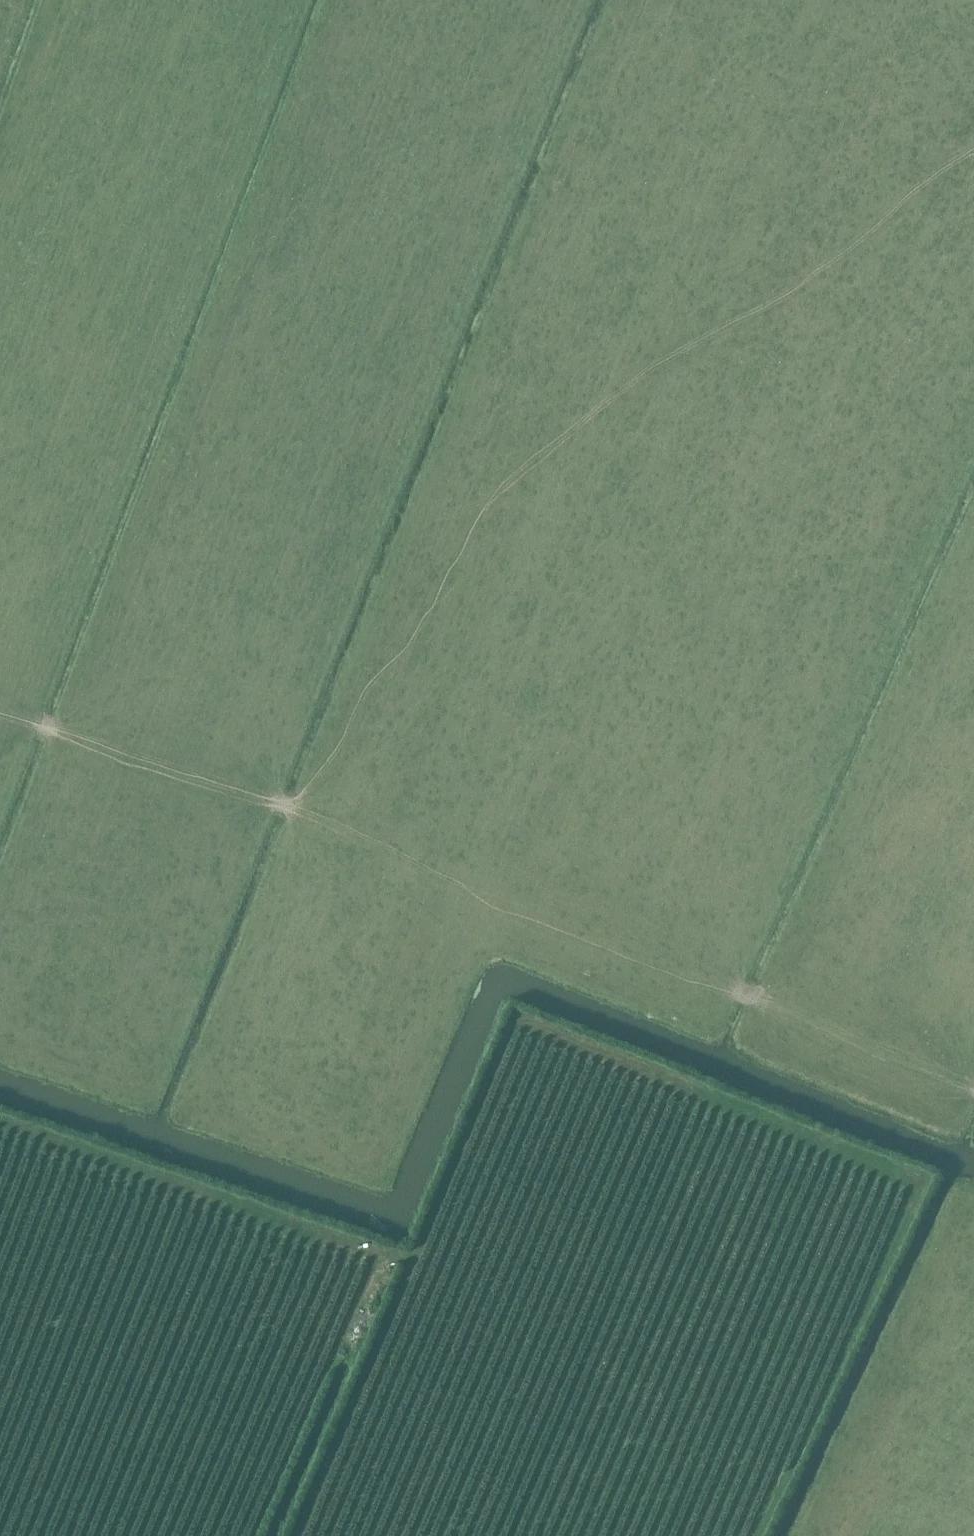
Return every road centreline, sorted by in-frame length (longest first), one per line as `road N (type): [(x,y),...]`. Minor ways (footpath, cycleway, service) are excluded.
road 1 (track): [(973,1088),(298,812),(0,710)]

